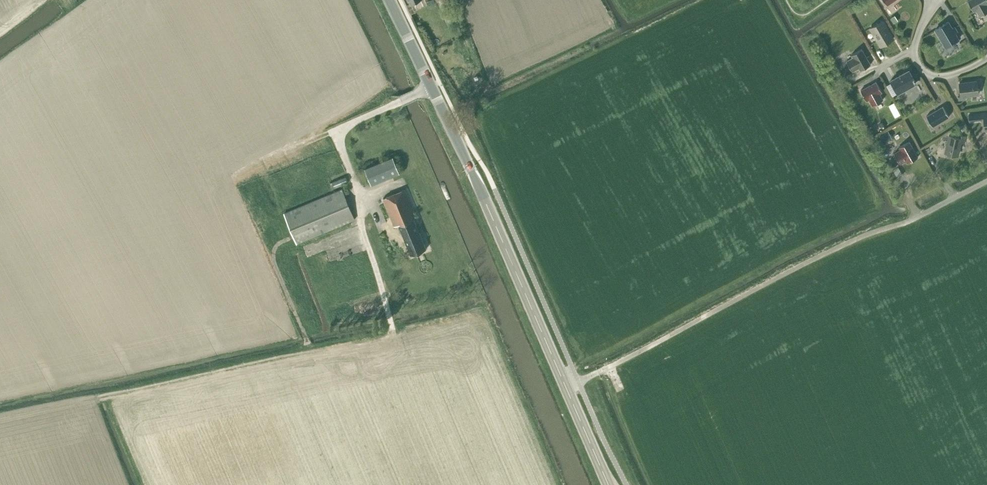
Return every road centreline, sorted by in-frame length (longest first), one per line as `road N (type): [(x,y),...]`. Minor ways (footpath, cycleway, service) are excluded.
road 1 (primary): [(567,389),(390,0)]

